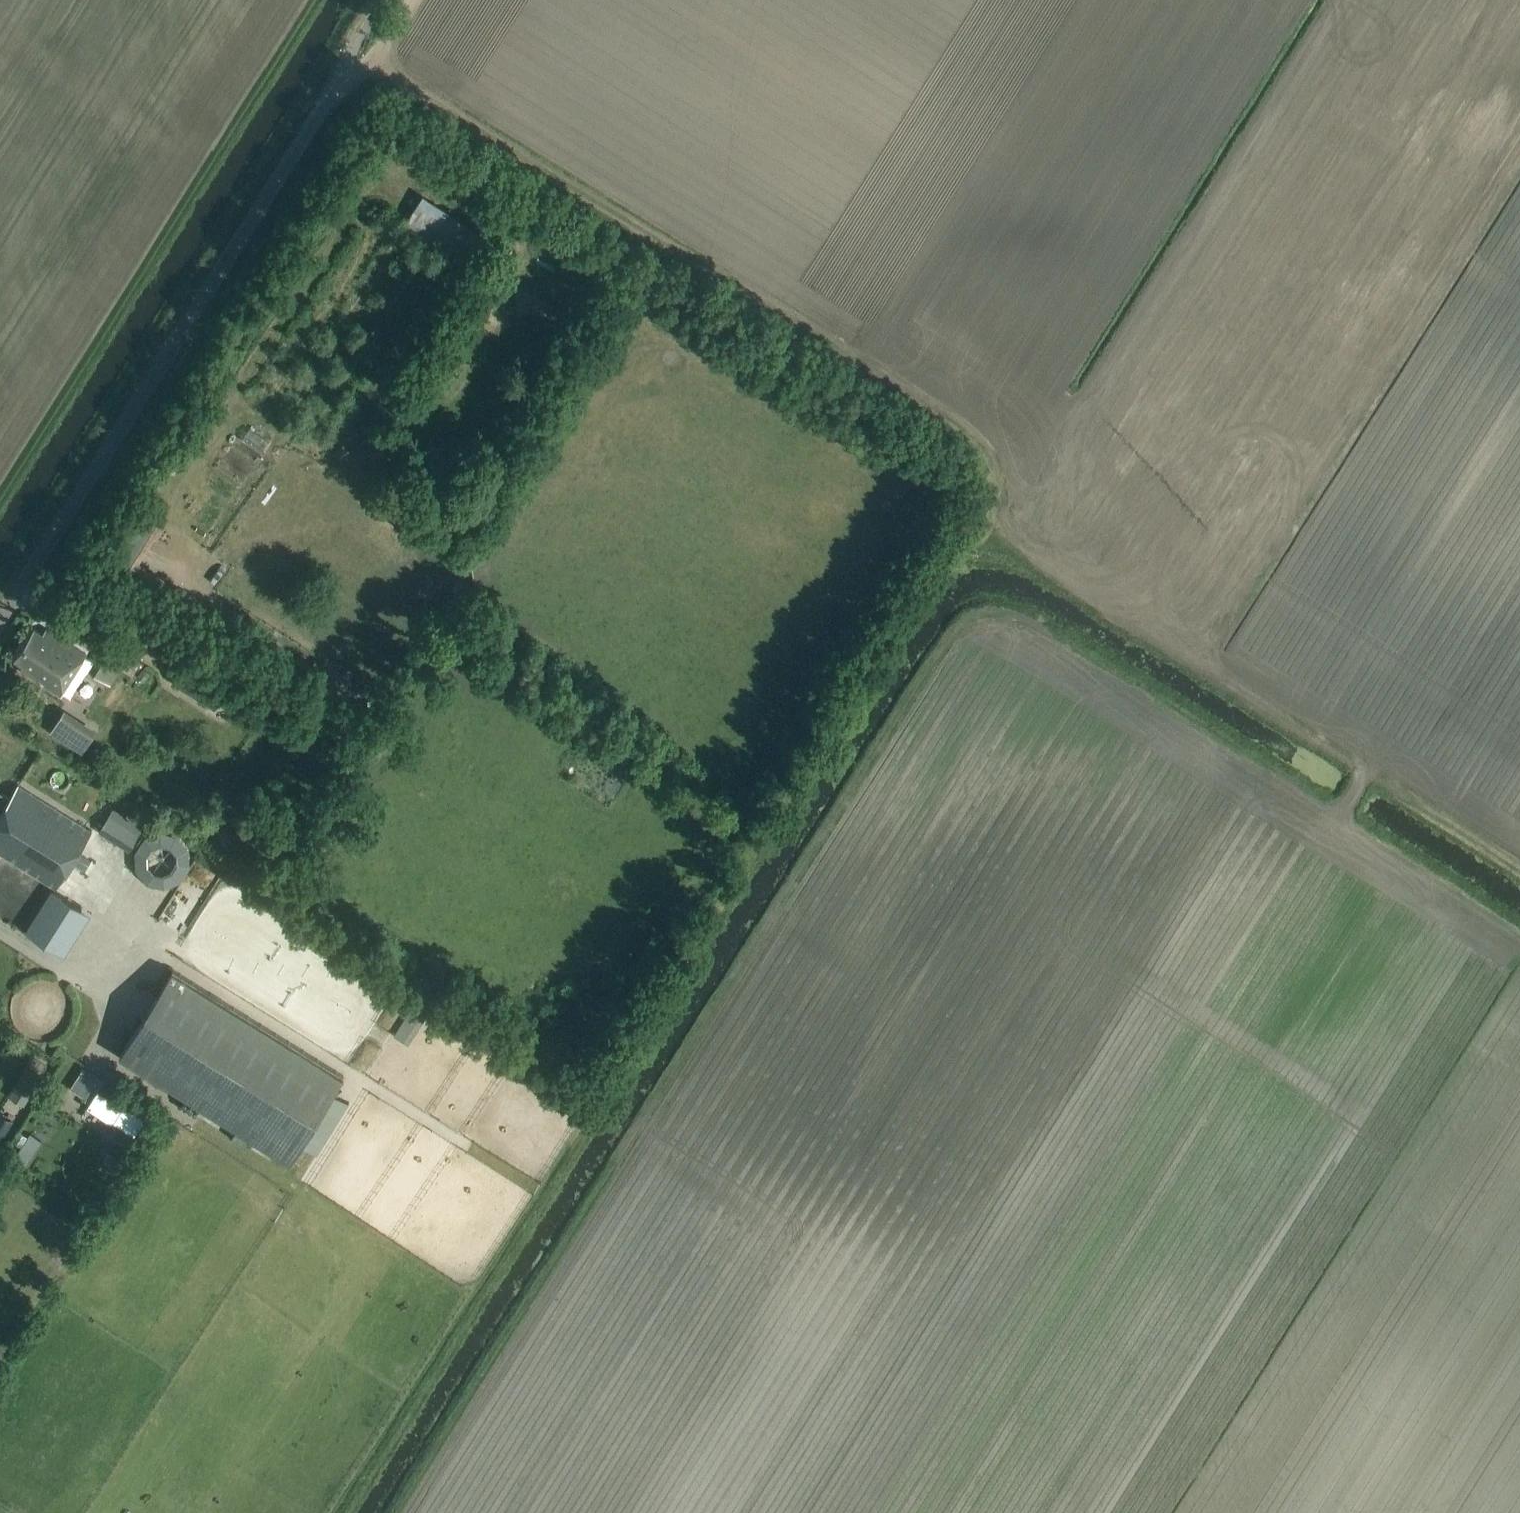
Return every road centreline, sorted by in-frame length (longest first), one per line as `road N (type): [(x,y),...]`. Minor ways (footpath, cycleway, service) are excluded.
road 1 (unclassified): [(0,619),(348,67)]

